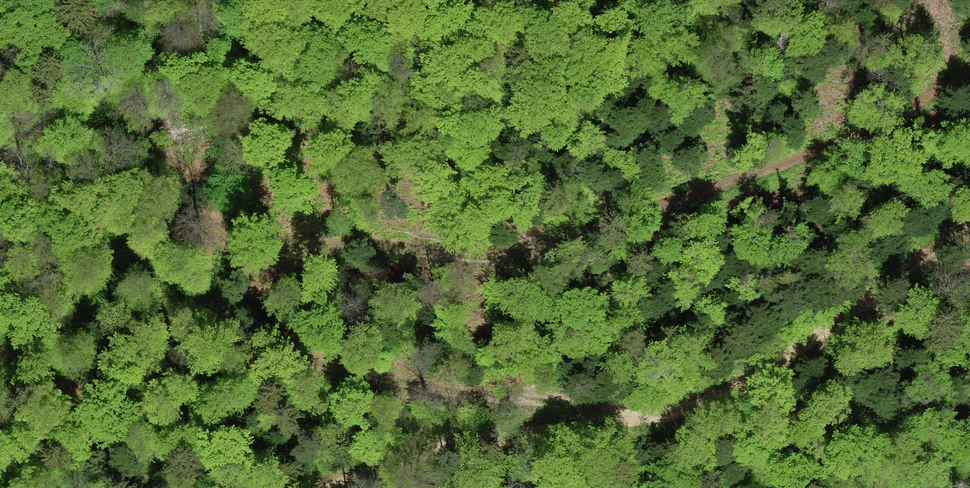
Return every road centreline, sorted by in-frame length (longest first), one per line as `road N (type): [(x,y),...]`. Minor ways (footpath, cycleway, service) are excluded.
road 1 (track): [(969,69),(838,146),(552,251),(489,260),(323,246),(252,274),(162,336),(470,395),(648,417)]
road 2 (track): [(330,487),(460,442),(711,402),(763,374),(969,220)]

